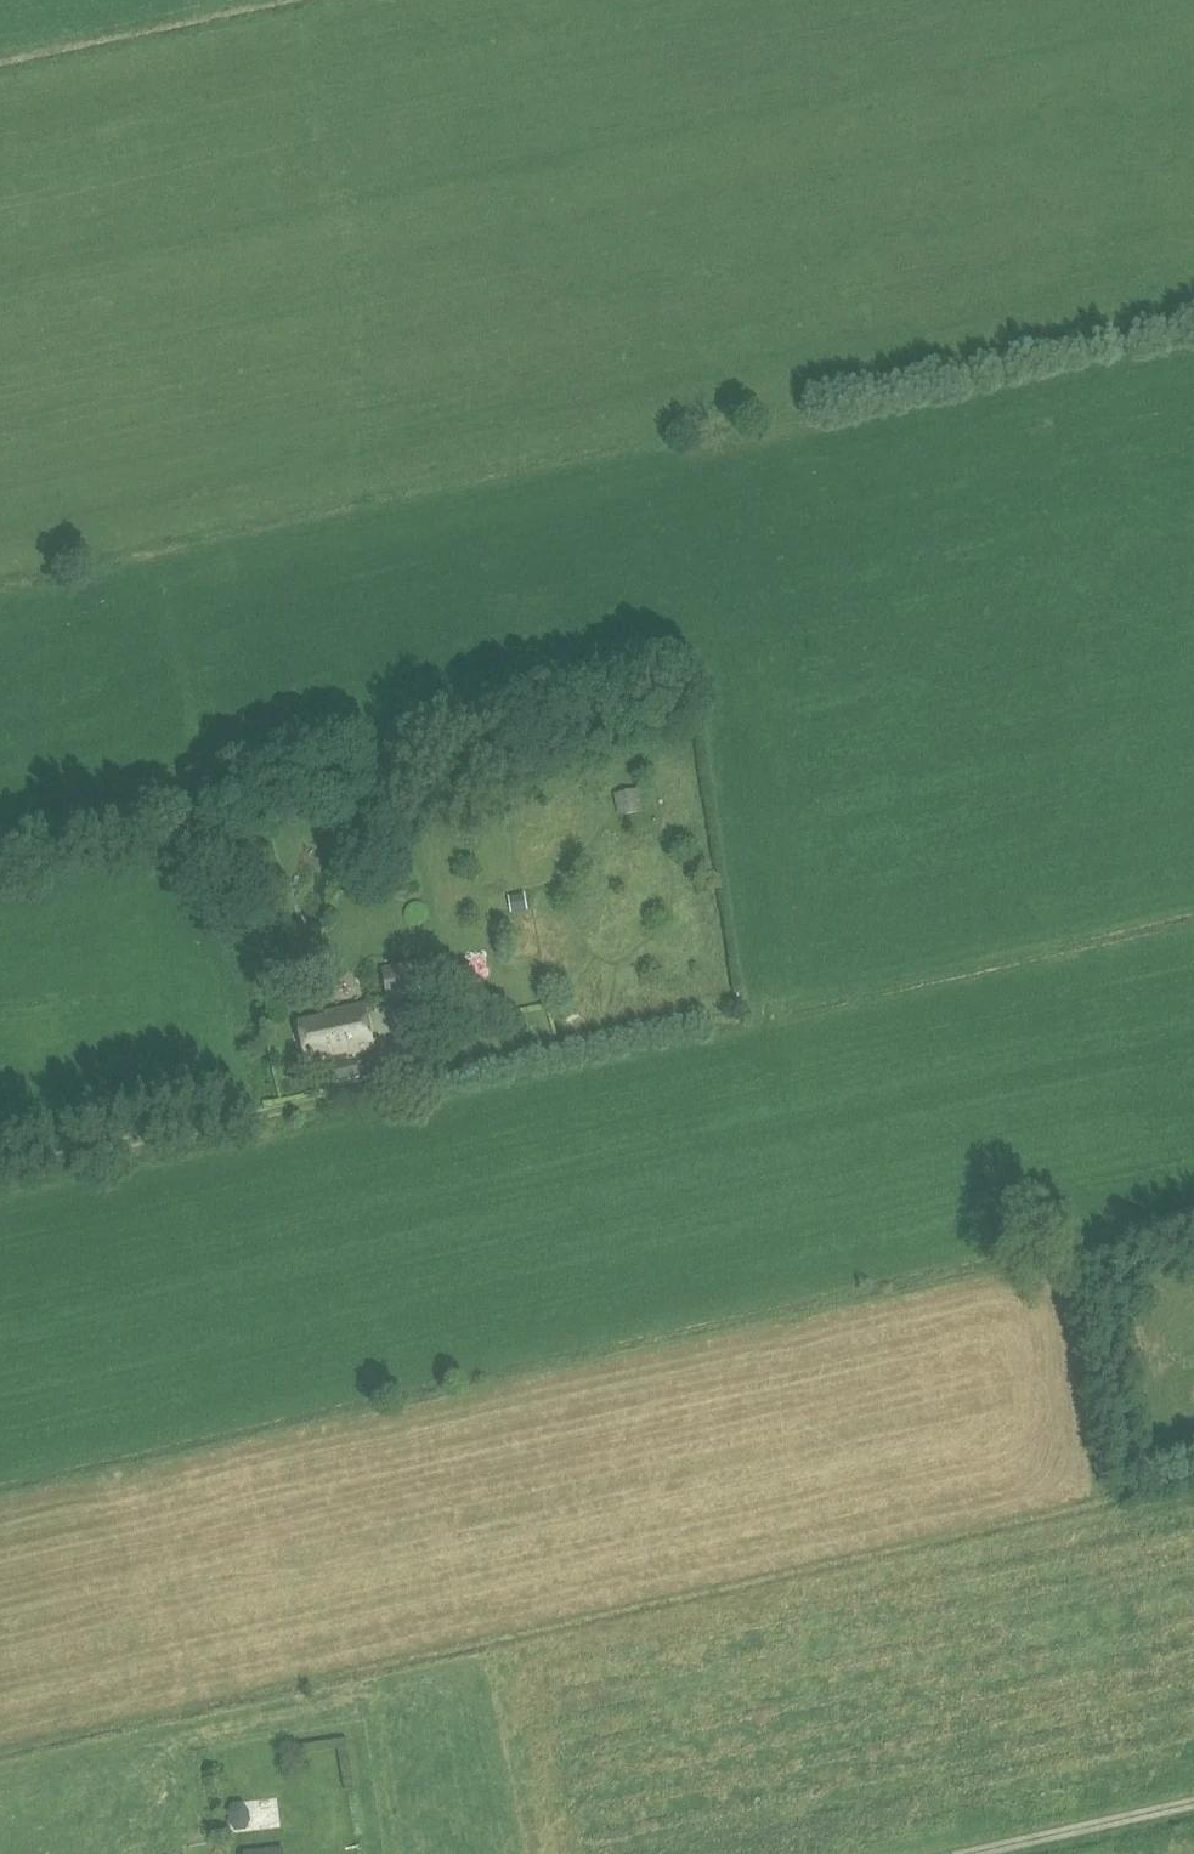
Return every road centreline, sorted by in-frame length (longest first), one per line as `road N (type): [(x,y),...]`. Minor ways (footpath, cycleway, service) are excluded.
road 1 (unclassified): [(0,1171),(230,1117)]
road 2 (track): [(1193,1802),(967,1853)]

